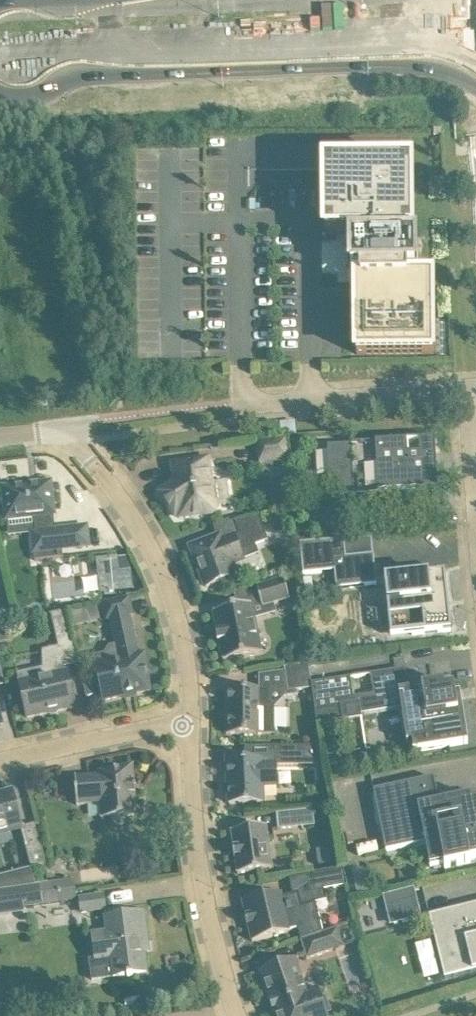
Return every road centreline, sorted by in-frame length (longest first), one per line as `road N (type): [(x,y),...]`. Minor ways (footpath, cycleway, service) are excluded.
road 1 (primary): [(0,62),(475,41)]
road 2 (residential): [(188,722),(185,654),(163,572),(135,519),(57,429)]
road 3 (residential): [(239,1015),(202,885),(188,722)]
road 4 (unclassified): [(232,405),(471,387)]
road 5 (residential): [(0,762),(188,722)]
road 6 (primary): [(136,0),(0,5)]

